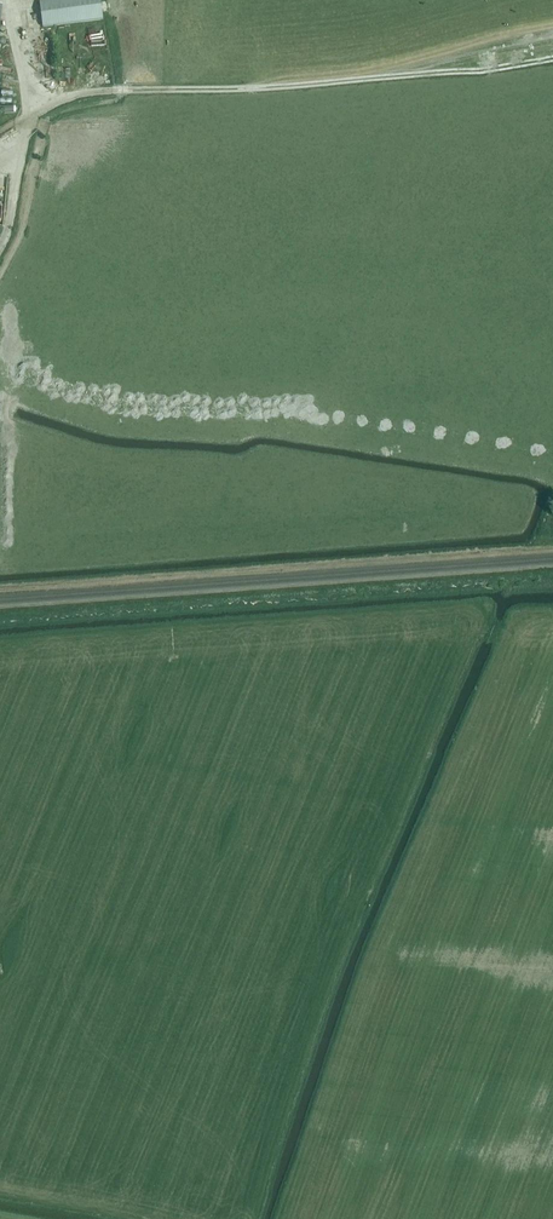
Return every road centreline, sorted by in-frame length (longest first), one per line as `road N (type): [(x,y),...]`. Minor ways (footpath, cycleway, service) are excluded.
road 1 (track): [(552,59),(251,88),(118,90)]

